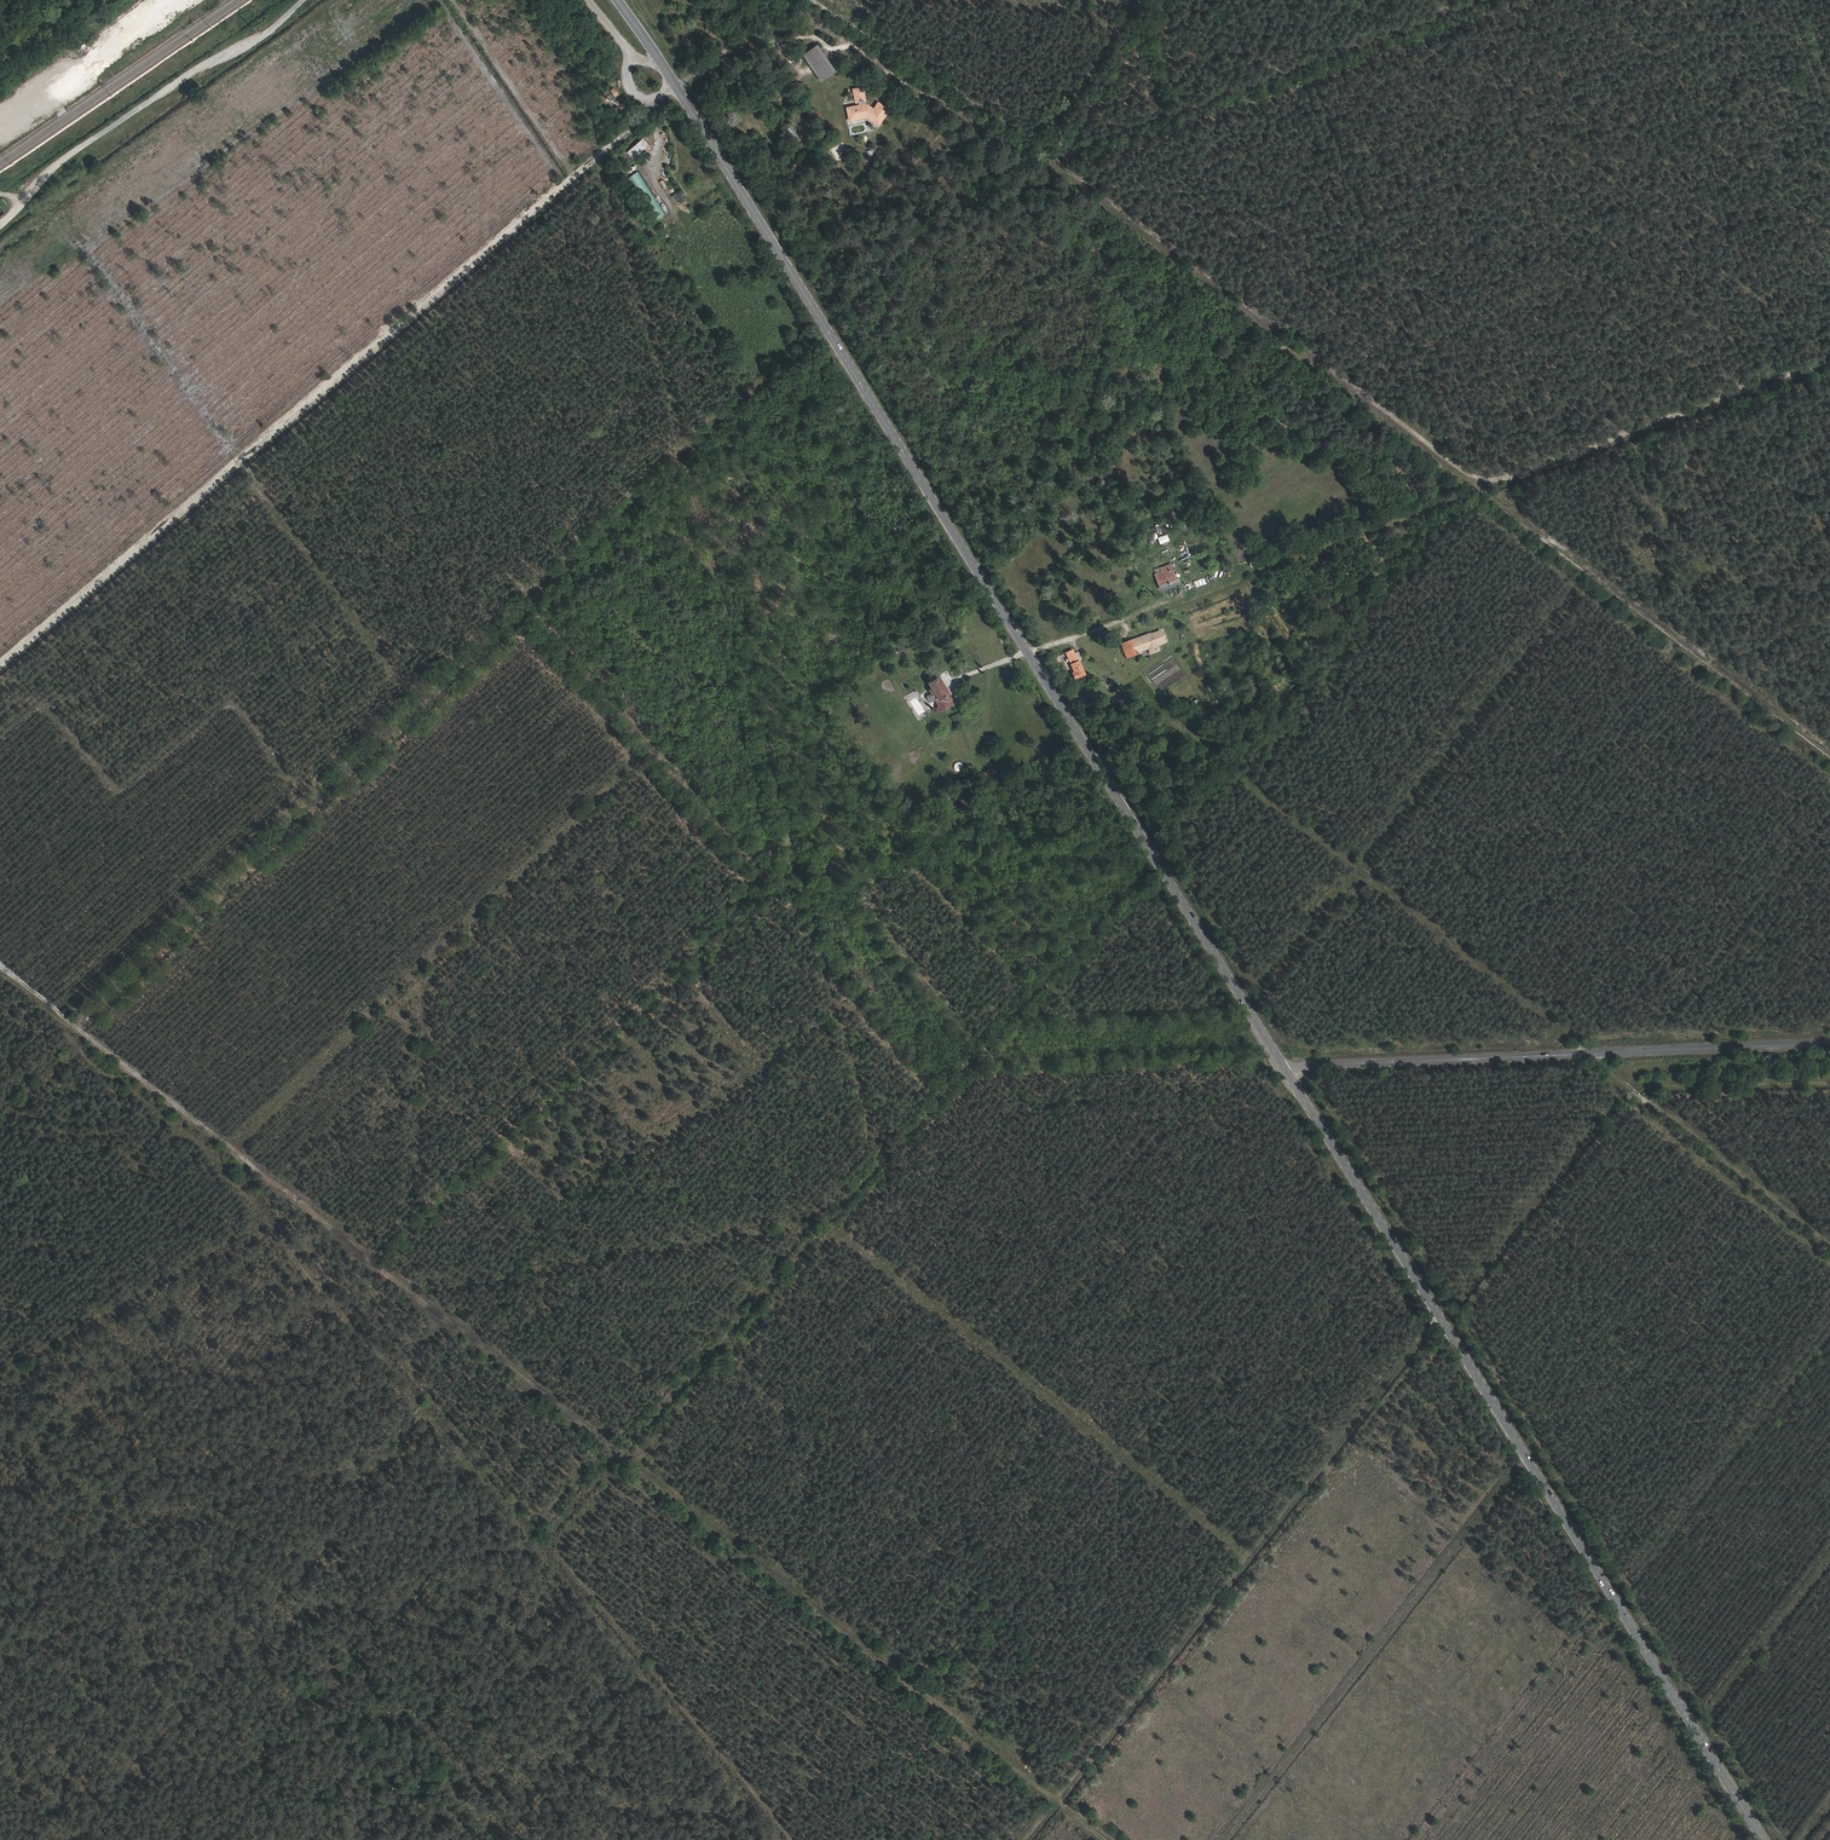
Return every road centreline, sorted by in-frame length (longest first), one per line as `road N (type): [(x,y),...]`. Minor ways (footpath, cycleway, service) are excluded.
road 1 (track): [(0,965),(1108,1839)]
road 2 (track): [(78,1026),(805,340),(772,285),(748,293),(687,228),(659,188),(660,144),(648,114)]
road 3 (track): [(791,1839),(557,1547),(611,1487),(611,1471),(1156,855)]
road 4 (secondary): [(677,87),(1285,1070)]
road 5 (track): [(1829,749),(1070,178),(1043,144)]
road 6 (track): [(1486,481),(1059,163),(1486,0)]
road 7 (track): [(1829,1244),(1152,700),(1111,655),(1111,646),(1130,636),(1127,620)]
road 8 (secondary): [(1285,1070),(1764,1839)]
road 9 (track): [(652,101),(574,177),(0,666)]
road 10 (track): [(1438,1314),(1023,1839)]
road 11 (track): [(76,230),(422,709)]
road 12 (tertiary): [(1285,1070),(1829,1040)]
road 13 (track): [(830,1223),(1247,1556)]
road 14 (track): [(1247,1003),(1575,587)]
road 15 (track): [(1228,1839),(1527,1457)]
road 16 (track): [(814,0),(1043,144),(1141,0)]
road 17 (track): [(306,0),(274,30),(43,173),(0,227)]
road 18 (track): [(1473,482),(1501,479),(1829,359)]
road 19 (track): [(601,154),(684,457)]
road 20 (track): [(984,1048),(1026,1060),(1278,1059)]
road 21 (track): [(955,680),(1169,601)]
road 22 (track): [(574,177),(452,0)]
road 23 (track): [(158,0),(89,67),(0,128)]
road 24 (unclassified): [(677,87),(652,101),(636,93),(629,47),(589,0)]

